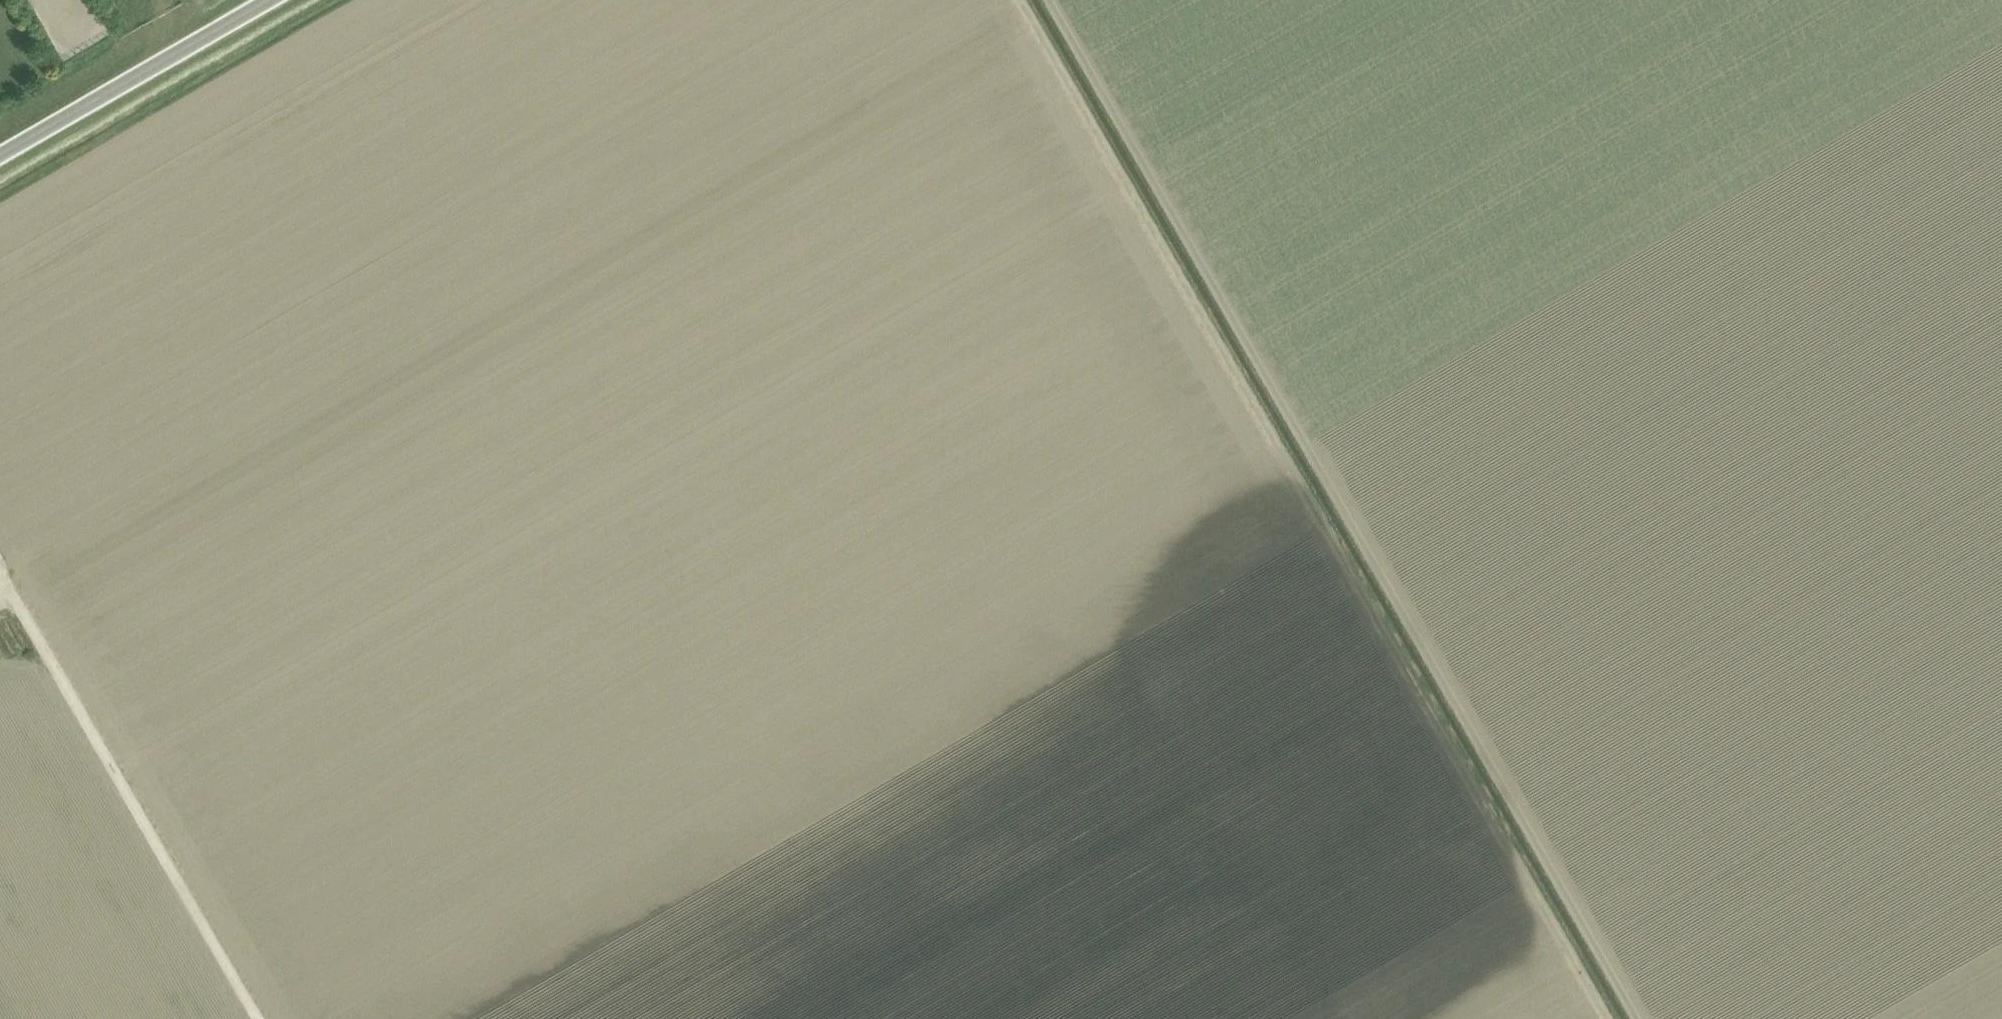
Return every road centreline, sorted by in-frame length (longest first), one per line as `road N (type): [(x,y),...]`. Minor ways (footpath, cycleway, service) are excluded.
road 1 (unclassified): [(0,154),(268,0)]

